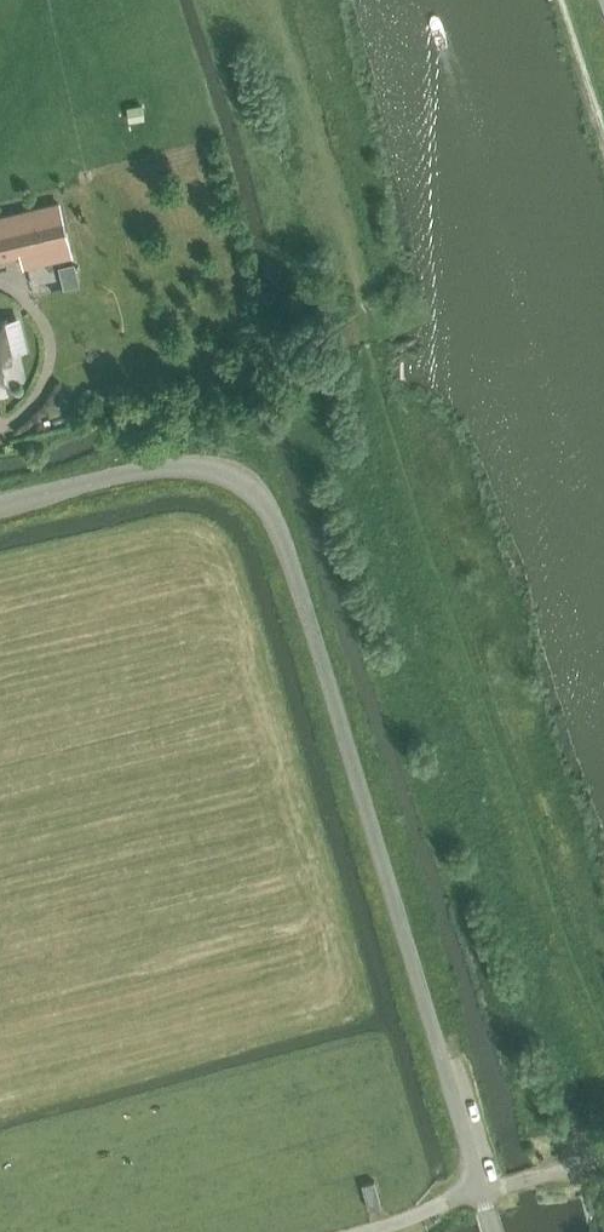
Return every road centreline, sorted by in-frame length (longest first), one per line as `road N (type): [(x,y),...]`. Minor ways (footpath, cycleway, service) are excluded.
road 1 (unclassified): [(491,1231),(275,514),(241,482),(176,469),(0,508)]

